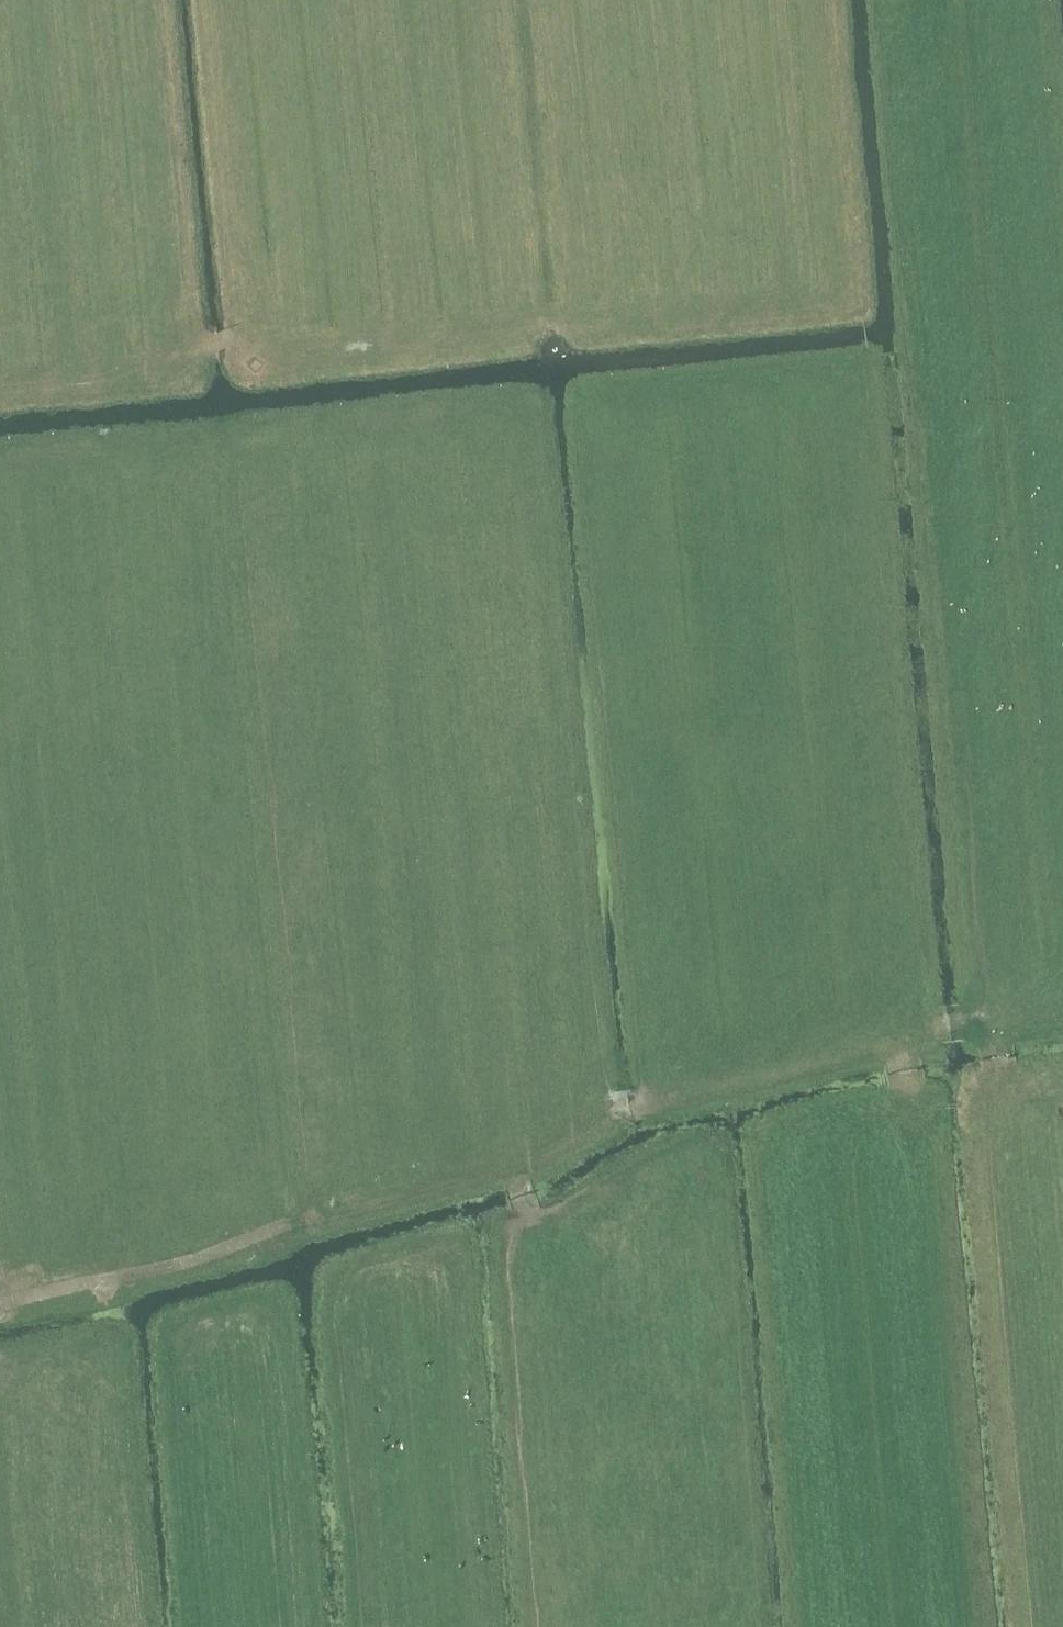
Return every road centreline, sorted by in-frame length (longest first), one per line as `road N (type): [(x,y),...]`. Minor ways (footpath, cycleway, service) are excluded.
road 1 (track): [(0,1305),(199,1259),(285,1227)]

